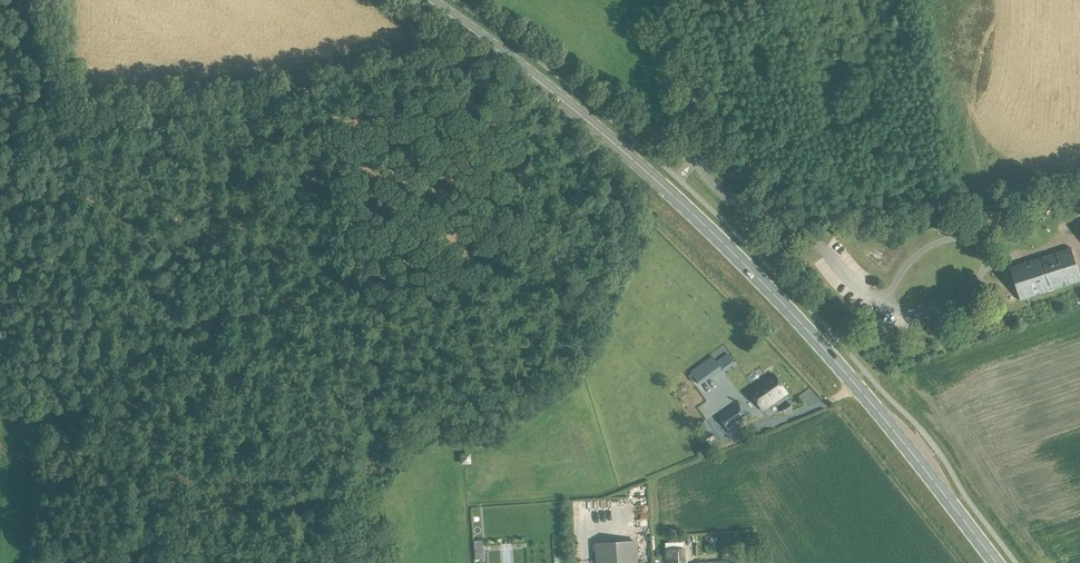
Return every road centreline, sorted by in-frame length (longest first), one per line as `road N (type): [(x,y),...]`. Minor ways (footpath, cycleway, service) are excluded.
road 1 (primary): [(997,562),(779,297),(603,132),(424,0)]
road 2 (track): [(511,61),(0,156)]
road 3 (unclassified): [(884,305),(808,232),(749,211),(704,178),(700,118),(655,0)]
road 4 (track): [(235,562),(122,465),(86,478),(70,529),(46,551),(47,562)]

